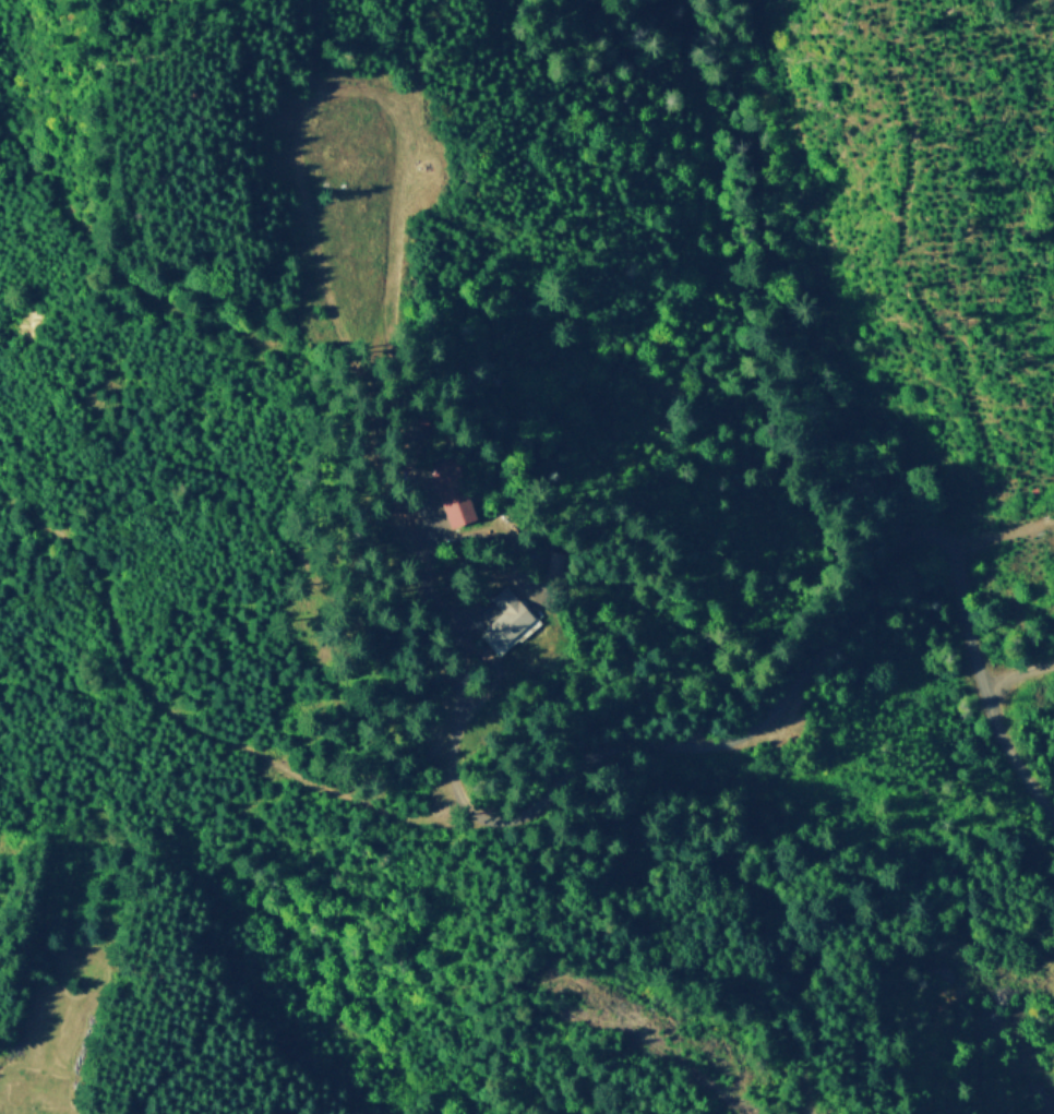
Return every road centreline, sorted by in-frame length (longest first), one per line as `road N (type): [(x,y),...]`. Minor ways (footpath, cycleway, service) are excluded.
road 1 (track): [(382,472),(380,440),(392,400),(375,360),(388,283),(395,101),(373,88),(321,92),(311,75),(318,37),(340,26),(459,88),(491,76),(498,39)]
road 2 (track): [(686,746),(711,709),(723,640),(767,590),(782,552),(768,515),(648,428),(652,395),(705,333),(712,308),(699,223),(705,185)]
road 3 (track): [(488,817),(362,801),(181,719),(121,654),(94,556),(0,488)]
road 4 (track): [(753,0),(795,146),(815,185),(828,309),(853,376),(968,471),(1053,489)]
road 5 (track): [(0,131),(17,135),(92,242),(145,292),(251,333),(316,386),(376,460),(397,504)]
road 6 (track): [(887,0),(884,33),(905,118),(901,199),(912,274),(958,356),(989,443),(1037,481)]
road 7 (track): [(652,432),(618,410),(612,381),(663,273),(655,244),(622,208),(599,148)]
road 8 (track): [(364,1113),(309,999),(223,898),(221,866),(245,850)]
road 9 (residential): [(1053,822),(987,709),(957,570),(937,537)]

